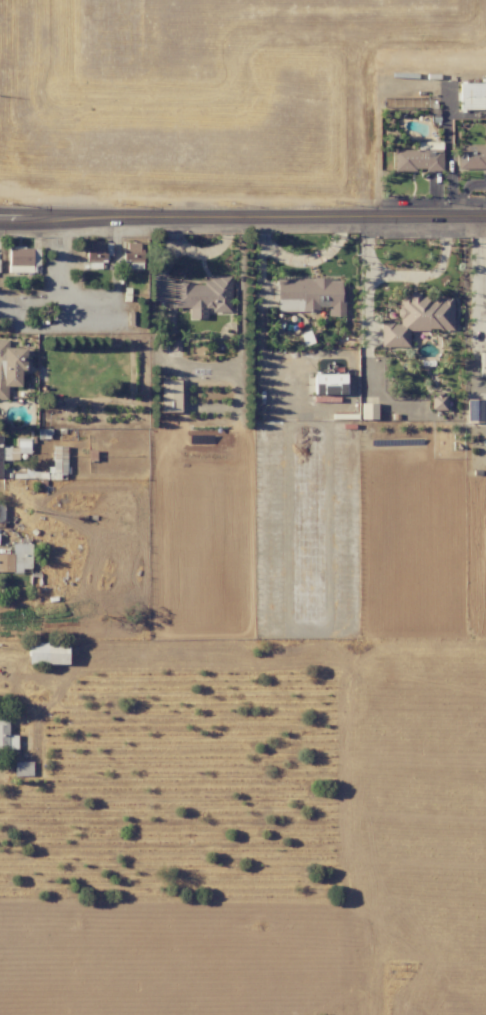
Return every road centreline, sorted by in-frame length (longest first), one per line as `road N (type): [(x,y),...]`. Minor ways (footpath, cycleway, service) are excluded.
road 1 (tertiary): [(485,219),(0,222)]

